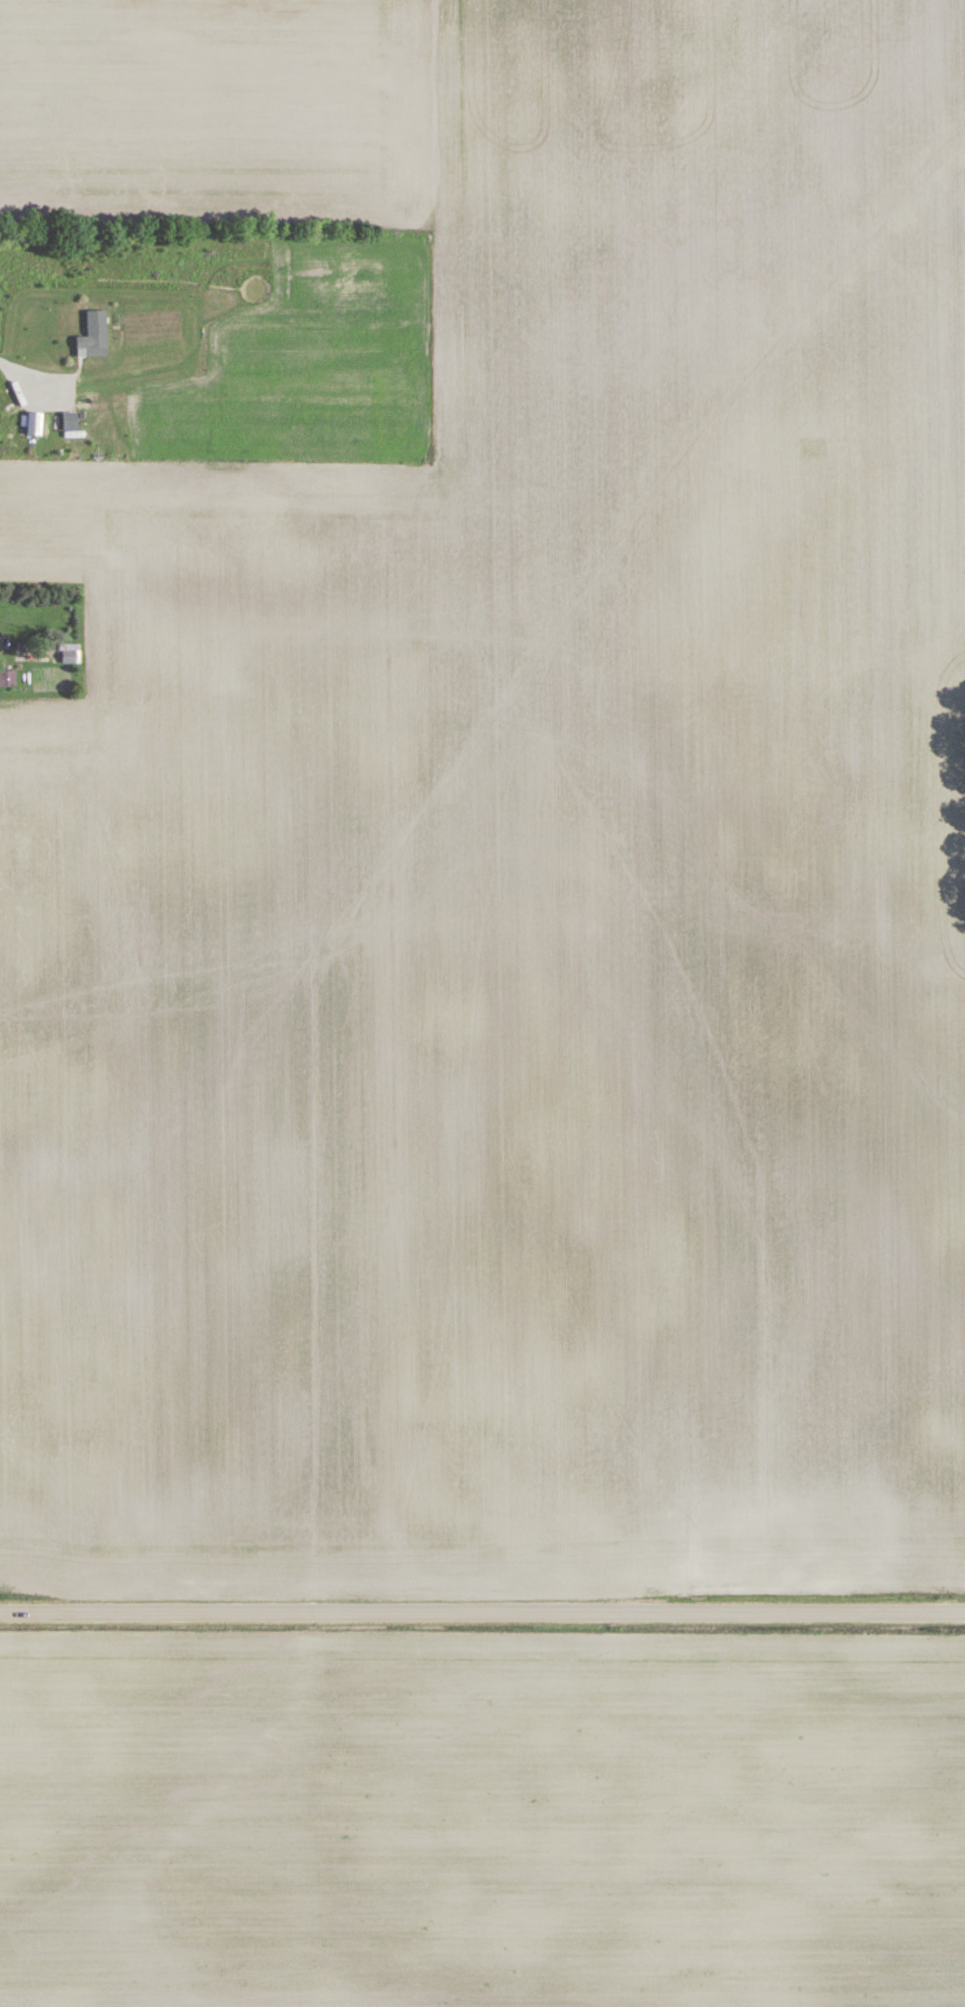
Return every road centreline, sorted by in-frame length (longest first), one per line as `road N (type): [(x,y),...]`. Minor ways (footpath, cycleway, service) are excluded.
road 1 (residential): [(964,1611),(0,1610)]

